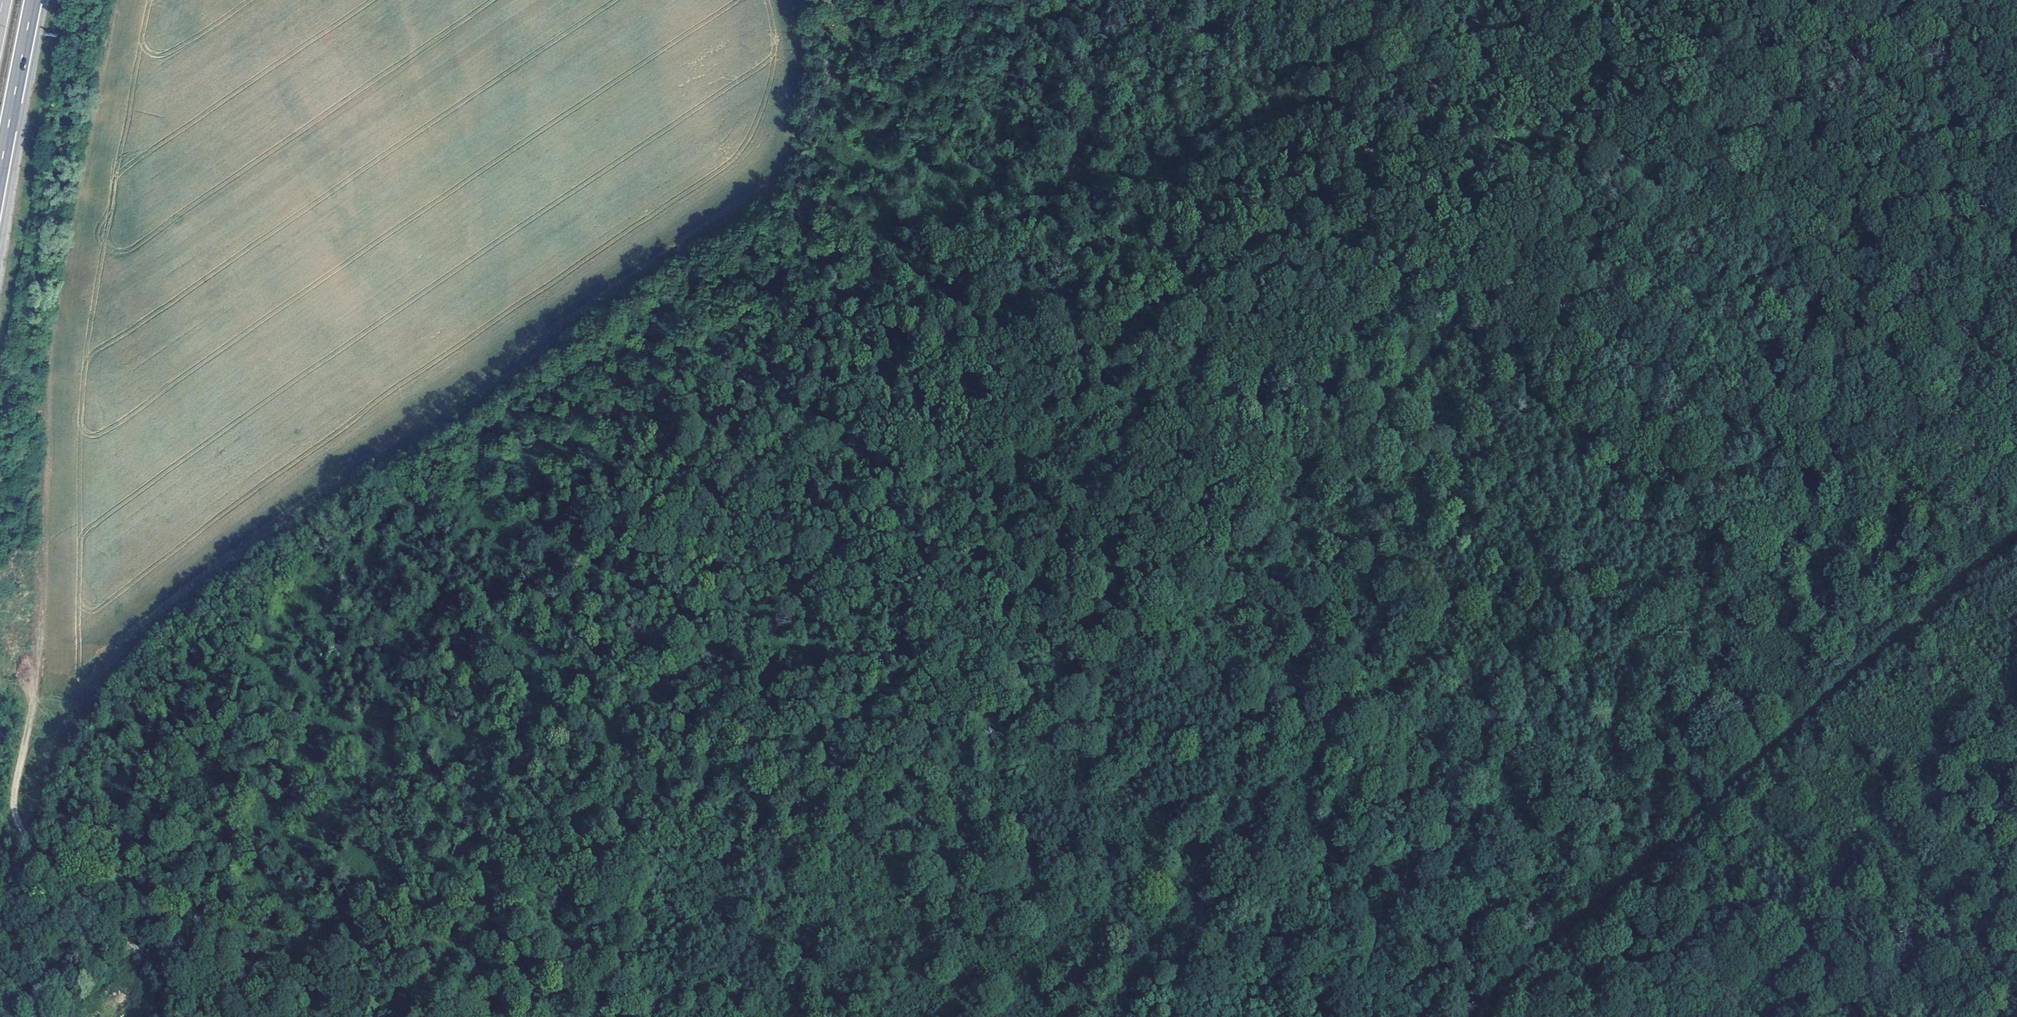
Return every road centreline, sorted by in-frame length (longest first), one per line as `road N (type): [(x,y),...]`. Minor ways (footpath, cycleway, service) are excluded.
road 1 (track): [(1467,1016),(2016,535)]
road 2 (motorway): [(0,175),(34,0)]

